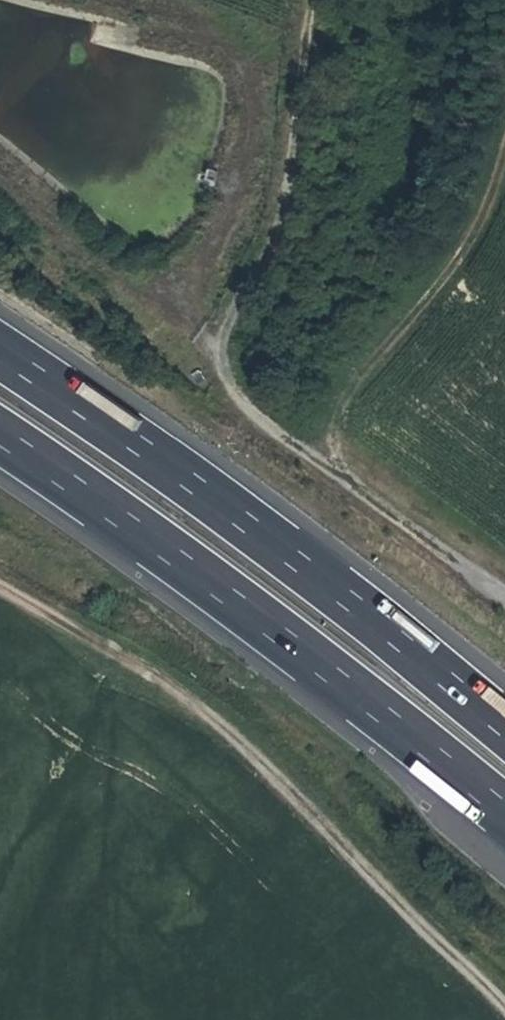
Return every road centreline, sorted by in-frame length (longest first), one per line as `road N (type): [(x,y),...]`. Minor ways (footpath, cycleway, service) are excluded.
road 1 (track): [(504,594),(242,413),(222,373),(223,335),(291,193),(314,0)]
road 2 (track): [(504,998),(212,712),(0,584)]
road 3 (motorway): [(504,738),(374,624),(0,355)]
road 4 (motorway): [(0,436),(504,814)]
road 5 (track): [(314,463),(366,366),(443,294),(492,231),(504,192)]

